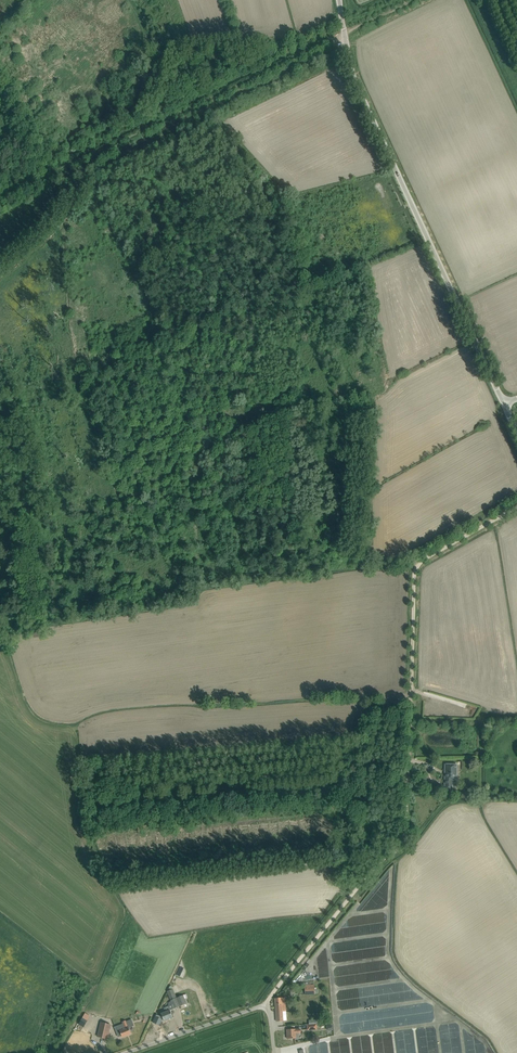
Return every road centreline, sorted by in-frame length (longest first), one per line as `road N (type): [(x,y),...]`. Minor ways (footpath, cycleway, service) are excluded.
road 1 (track): [(516,505),(418,566),(409,839),(270,1001)]
road 2 (track): [(416,0),(0,198)]
road 3 (unclassified): [(507,404),(355,82),(339,0)]
road 4 (track): [(347,46),(107,162),(50,232),(0,273)]
road 5 (track): [(0,183),(134,116),(183,52),(281,43),(342,17)]
road 6 (unclassified): [(275,1052),(270,1001),(127,1052)]

